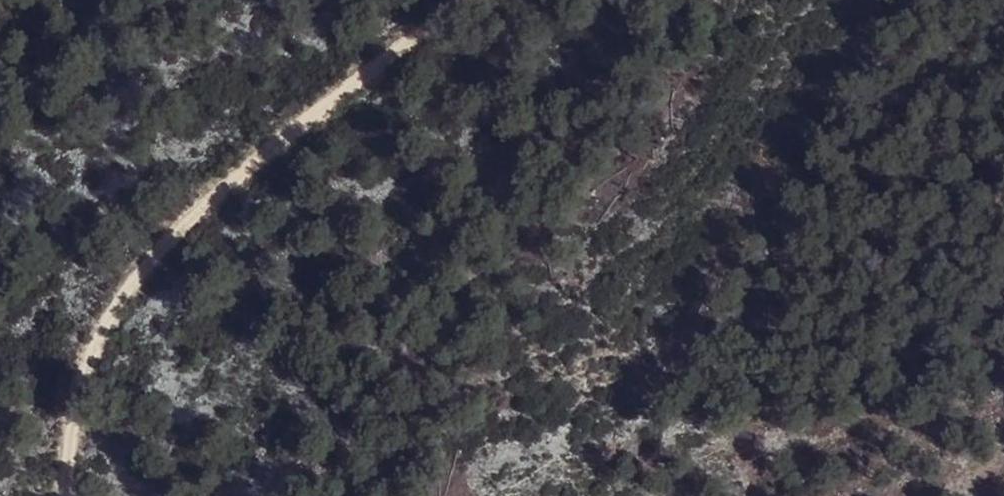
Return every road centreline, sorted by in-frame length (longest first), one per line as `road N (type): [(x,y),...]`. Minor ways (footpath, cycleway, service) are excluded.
road 1 (track): [(65,495),(88,366),(158,255),(264,153),(458,0)]

